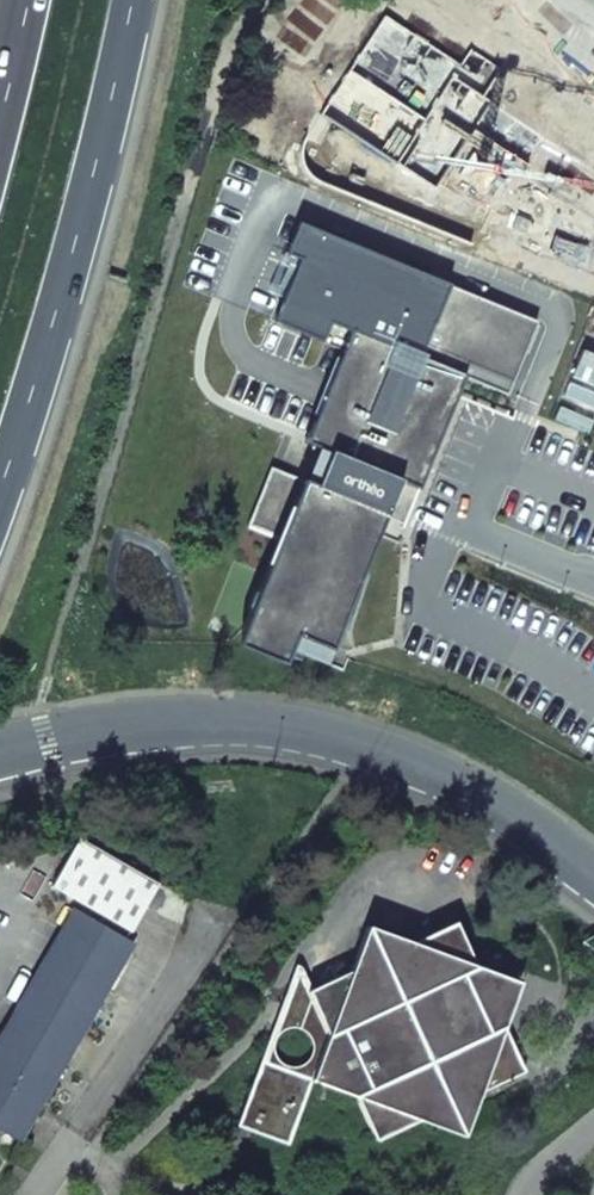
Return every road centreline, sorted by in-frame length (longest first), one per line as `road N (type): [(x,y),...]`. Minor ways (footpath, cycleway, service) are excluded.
road 1 (residential): [(0,753),(141,724),(275,725),(367,745),(478,793),(593,880)]
road 2 (trunk): [(0,493),(52,348),(138,0)]

